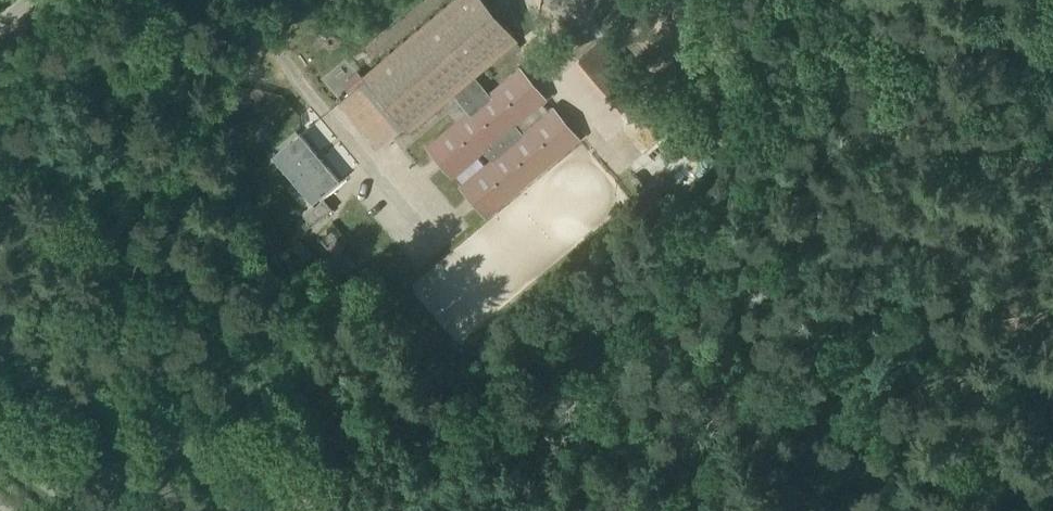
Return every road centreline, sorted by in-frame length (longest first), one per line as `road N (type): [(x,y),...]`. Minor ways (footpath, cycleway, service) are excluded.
road 1 (track): [(512,0),(603,132),(633,224)]

